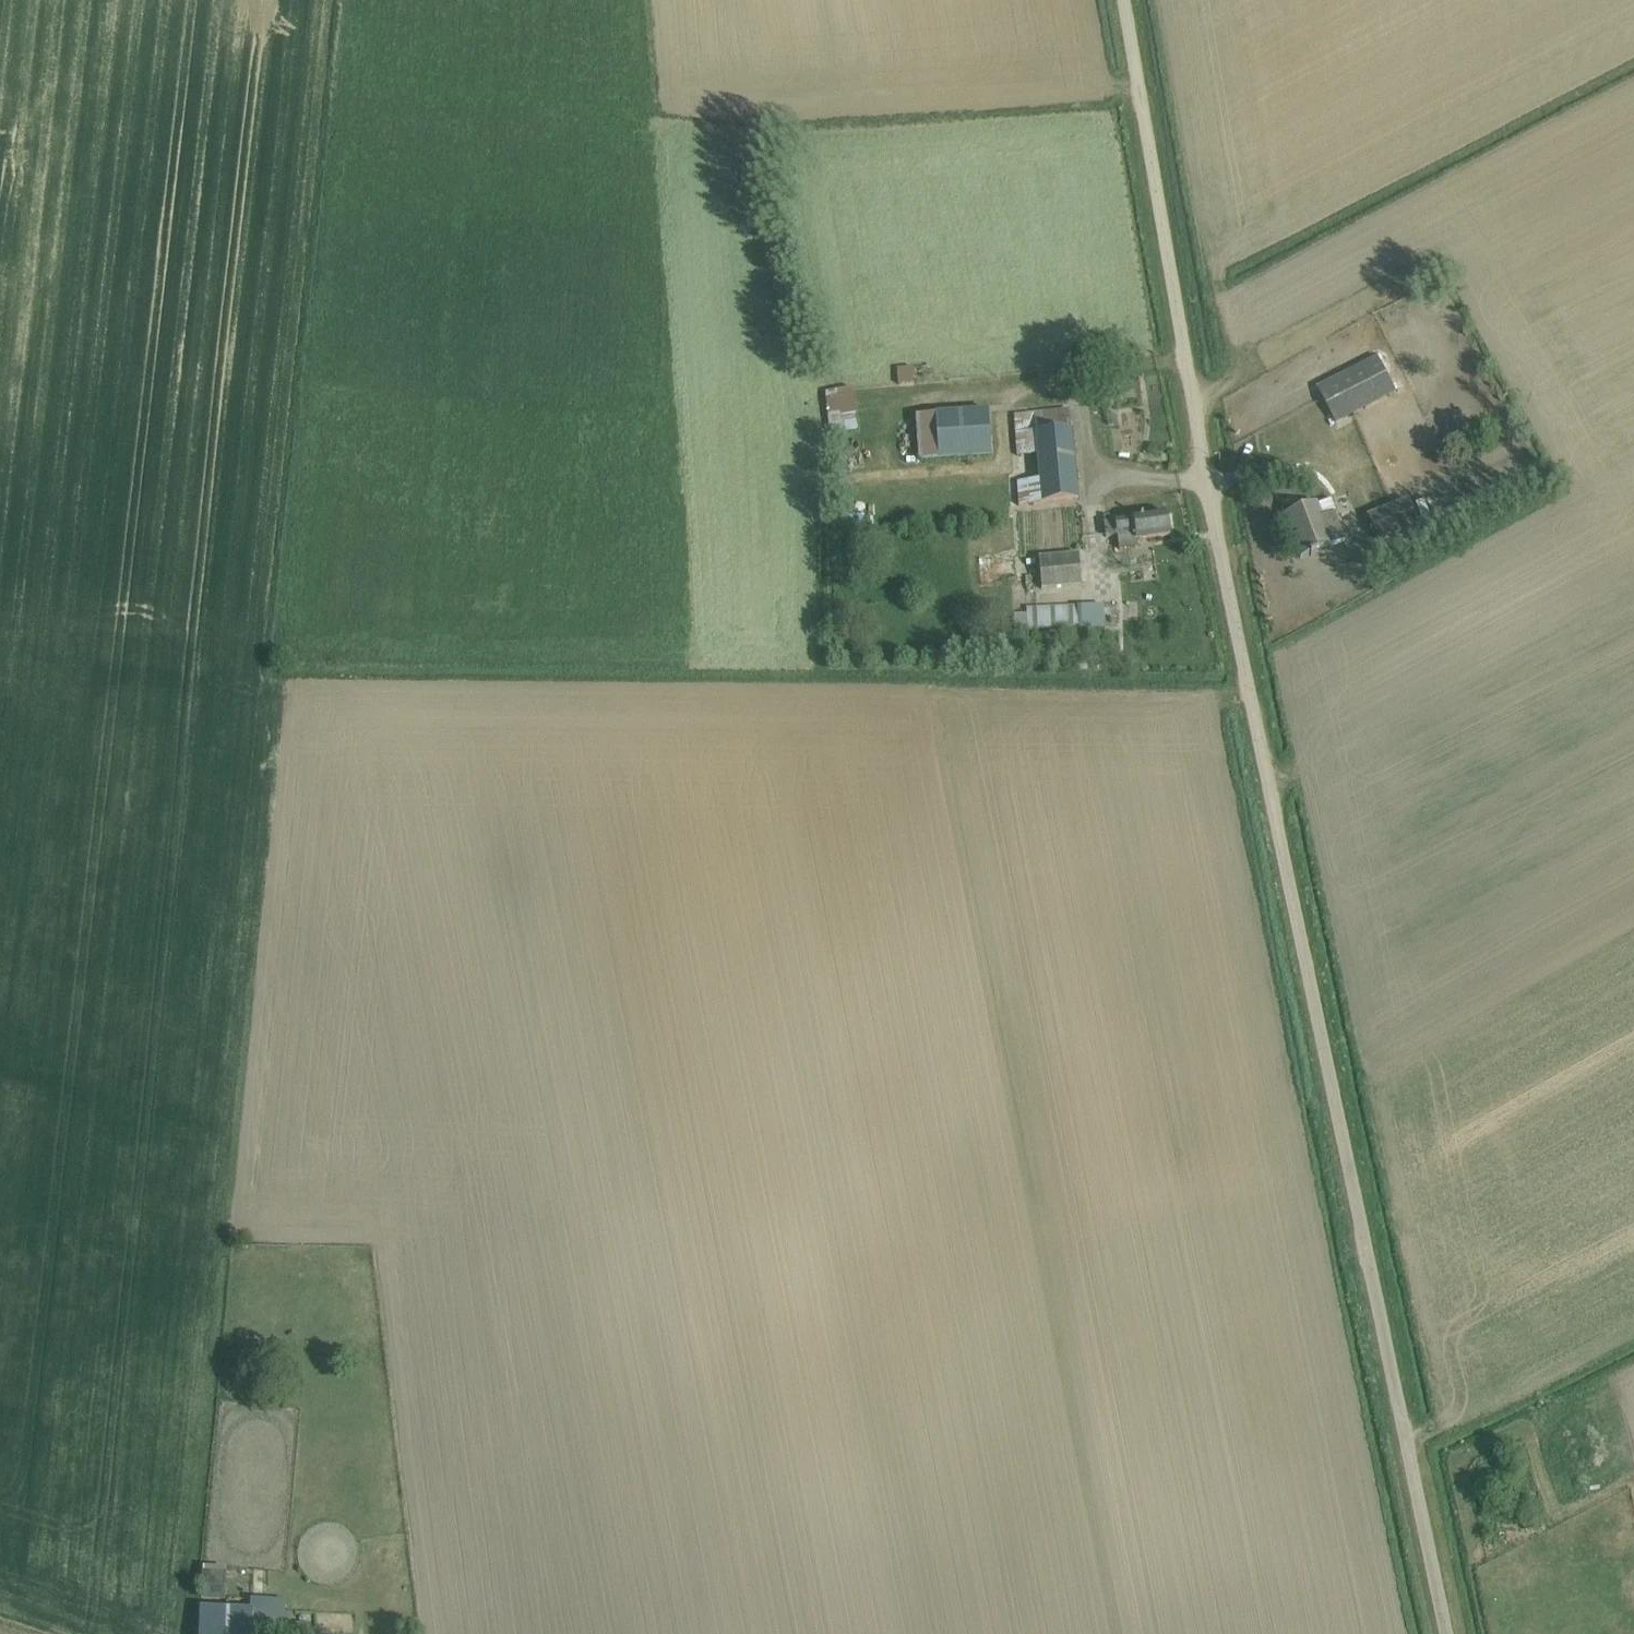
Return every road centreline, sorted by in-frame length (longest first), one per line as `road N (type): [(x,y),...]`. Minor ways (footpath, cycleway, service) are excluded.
road 1 (unclassified): [(1446,1633),(1209,495),(1123,0)]

